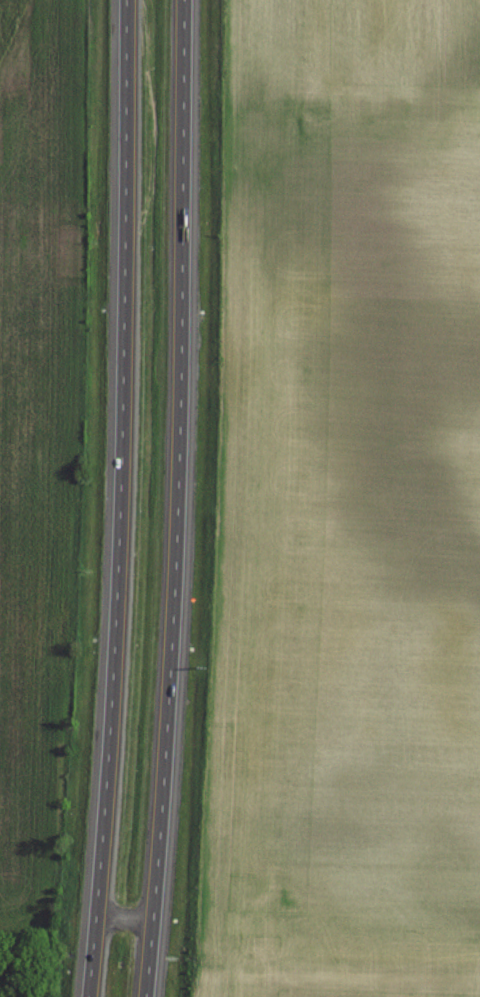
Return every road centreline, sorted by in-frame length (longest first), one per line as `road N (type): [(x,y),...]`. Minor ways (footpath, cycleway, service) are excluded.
road 1 (motorway): [(144,996),(166,823),(189,315),(190,0)]
road 2 (motorway): [(124,0),(122,320),(85,996)]

